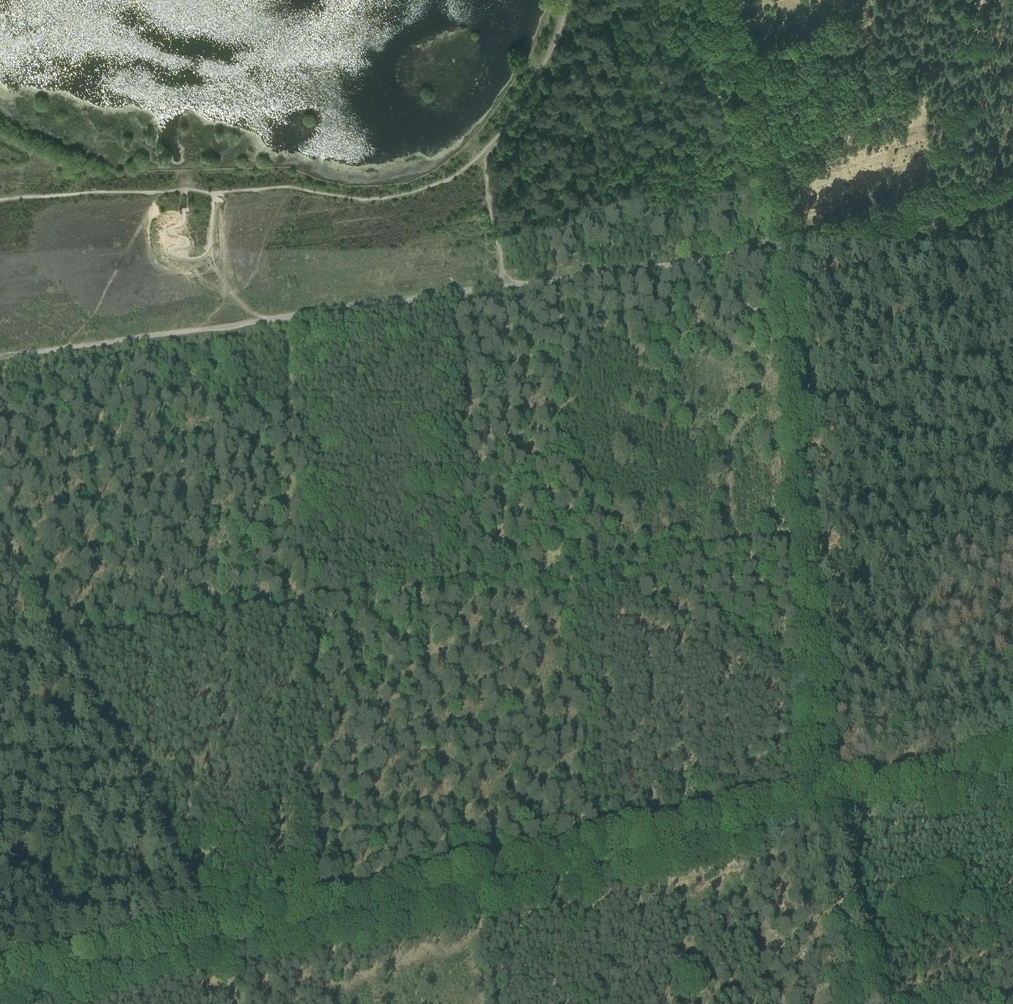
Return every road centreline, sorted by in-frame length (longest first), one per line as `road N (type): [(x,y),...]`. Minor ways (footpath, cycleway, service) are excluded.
road 1 (track): [(1012,781),(222,956)]
road 2 (track): [(0,362),(781,245)]
road 3 (track): [(818,789),(208,917)]
road 4 (track): [(781,245),(818,789)]
road 5 (track): [(0,534),(208,917)]
road 6 (track): [(781,245),(1012,166)]
road 7 (track): [(0,962),(208,917)]
road 8 (track): [(1012,743),(818,789)]
road 9 (track): [(0,197),(186,190)]
road 10 (track): [(862,1003),(823,823)]
road 11 (track): [(505,286),(482,154)]

